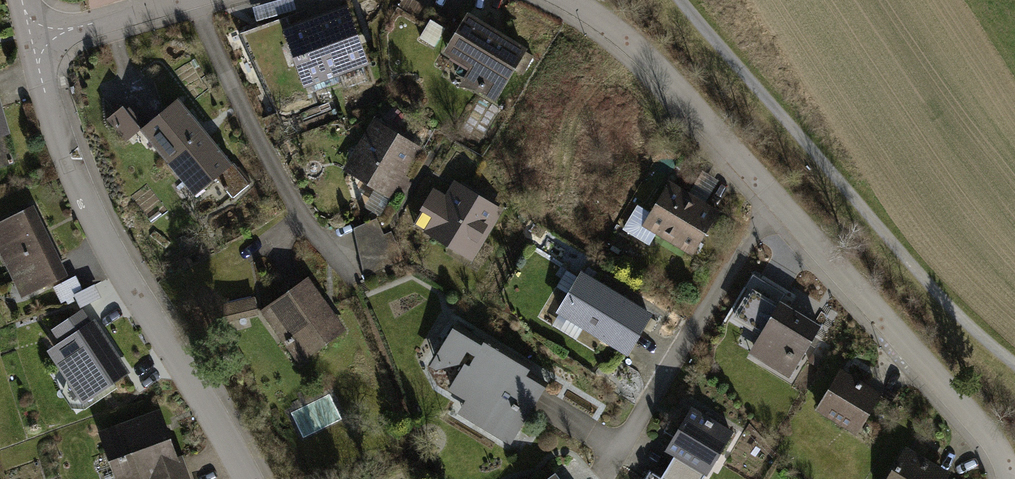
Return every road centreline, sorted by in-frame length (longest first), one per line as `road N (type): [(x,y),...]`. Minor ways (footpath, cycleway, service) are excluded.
road 1 (residential): [(31,38),(84,202),(248,478)]
road 2 (track): [(1014,361),(868,216),(688,0)]
road 3 (residential): [(1012,478),(1004,455),(934,366),(768,194)]
road 4 (residential): [(768,194),(608,461)]
road 5 (residential): [(768,194),(631,39),(568,0)]
road 6 (residential): [(180,0),(31,38)]

